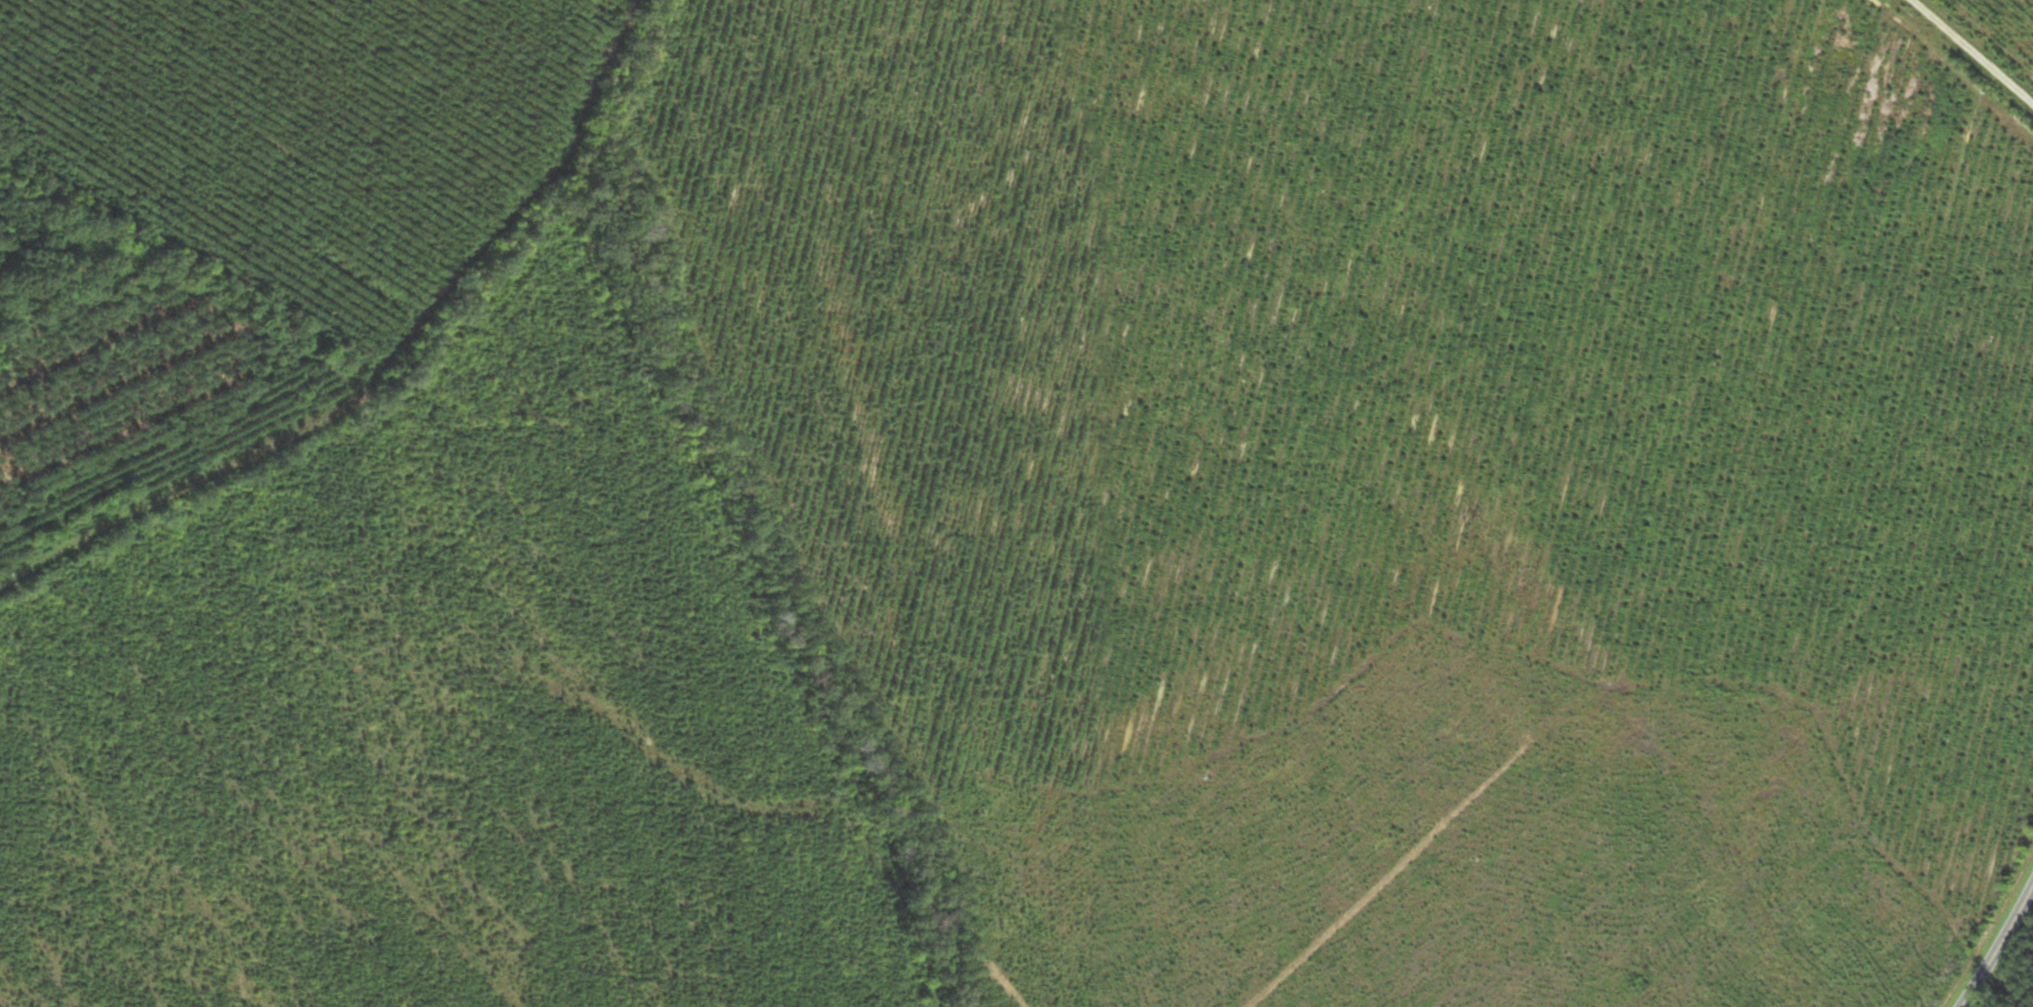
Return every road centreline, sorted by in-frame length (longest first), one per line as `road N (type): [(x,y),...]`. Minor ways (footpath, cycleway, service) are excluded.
road 1 (tertiary): [(1959,1006),(2032,884)]

